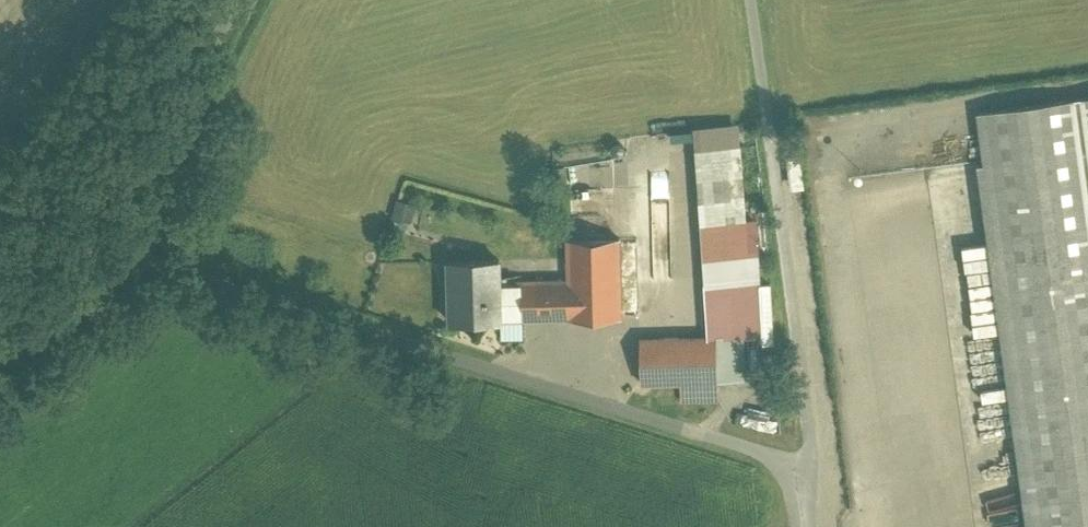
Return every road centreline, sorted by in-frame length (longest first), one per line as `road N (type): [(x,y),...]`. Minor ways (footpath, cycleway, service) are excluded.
road 1 (unclassified): [(795,468),(128,261)]
road 2 (unclassified): [(795,468),(814,415),(755,0)]
road 3 (unclassified): [(247,0),(128,261)]
road 4 (unclassified): [(128,261),(0,364)]
road 5 (track): [(0,228),(66,238),(128,261)]

